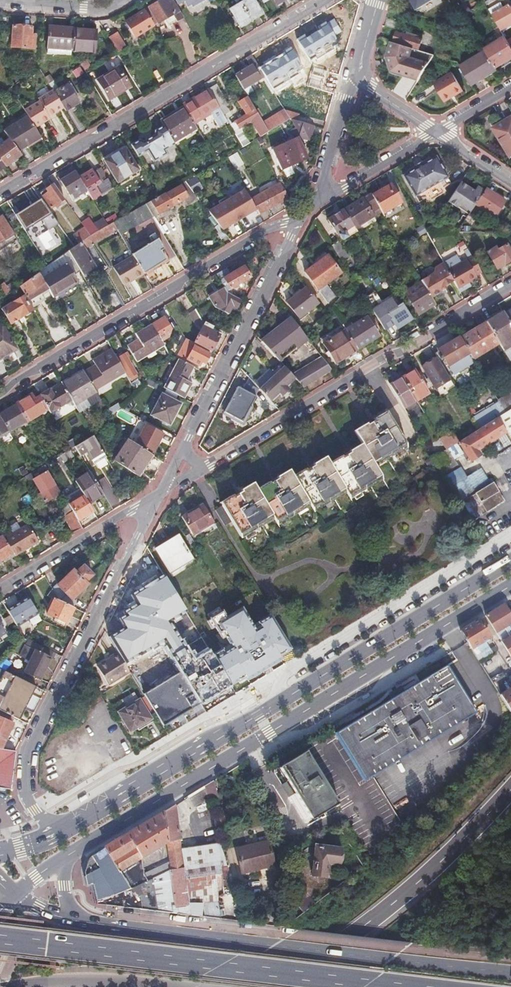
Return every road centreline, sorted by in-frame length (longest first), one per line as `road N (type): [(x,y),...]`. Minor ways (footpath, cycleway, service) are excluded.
road 1 (primary): [(64,858),(510,587)]
road 2 (primary): [(510,974),(72,921)]
road 3 (trunk): [(388,986),(0,940)]
road 4 (residential): [(58,834),(23,785),(27,748),(161,494)]
road 5 (residential): [(326,0),(0,194)]
road 6 (residential): [(0,392),(309,211)]
road 7 (residential): [(510,285),(210,465)]
road 8 (trunk): [(280,986),(408,896),(510,789)]
road 9 (residential): [(510,536),(278,679),(276,703)]
road 10 (primary): [(510,561),(276,703)]
road 11 (residential): [(187,440),(309,211)]
road 12 (primary): [(276,703),(58,834)]
road 13 (residential): [(161,494),(0,590)]
road 14 (residential): [(309,211),(357,69)]
road 15 (trunk): [(13,986),(112,981),(162,986)]
road 16 (residential): [(309,211),(435,132)]
road 17 (residential): [(0,1),(106,8),(120,0)]

